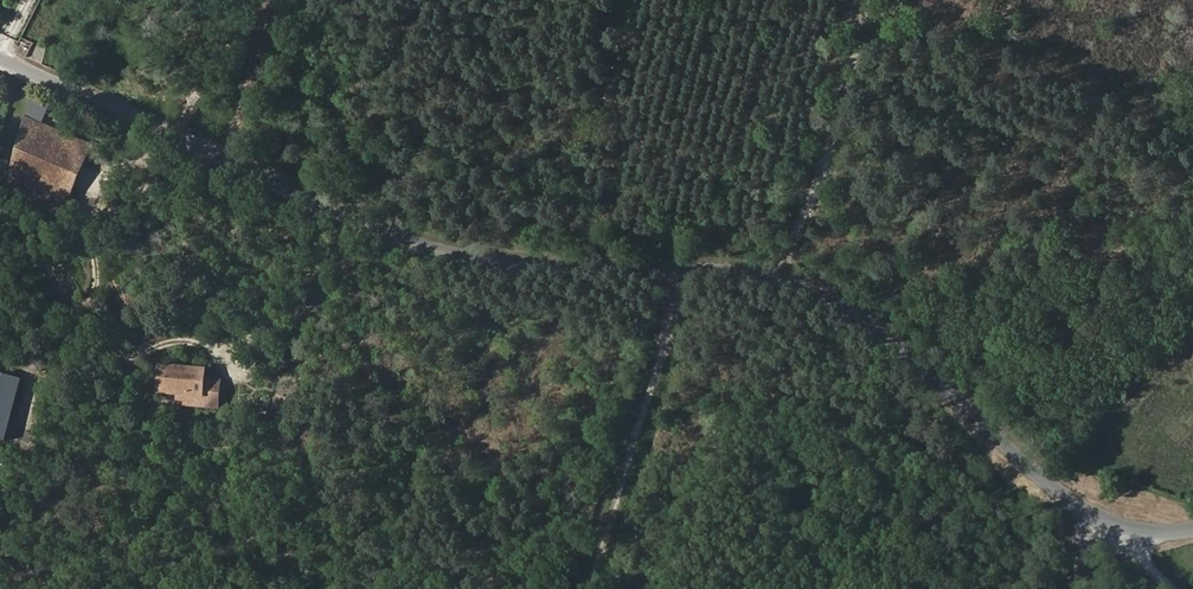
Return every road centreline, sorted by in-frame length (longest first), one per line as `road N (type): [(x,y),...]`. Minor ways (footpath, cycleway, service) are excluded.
road 1 (tertiary): [(102,101),(502,264),(788,279),(880,313),(1043,483),(1129,533),(1154,571),(1192,560)]
road 2 (track): [(590,588),(686,273)]
road 3 (track): [(867,0),(788,279)]

